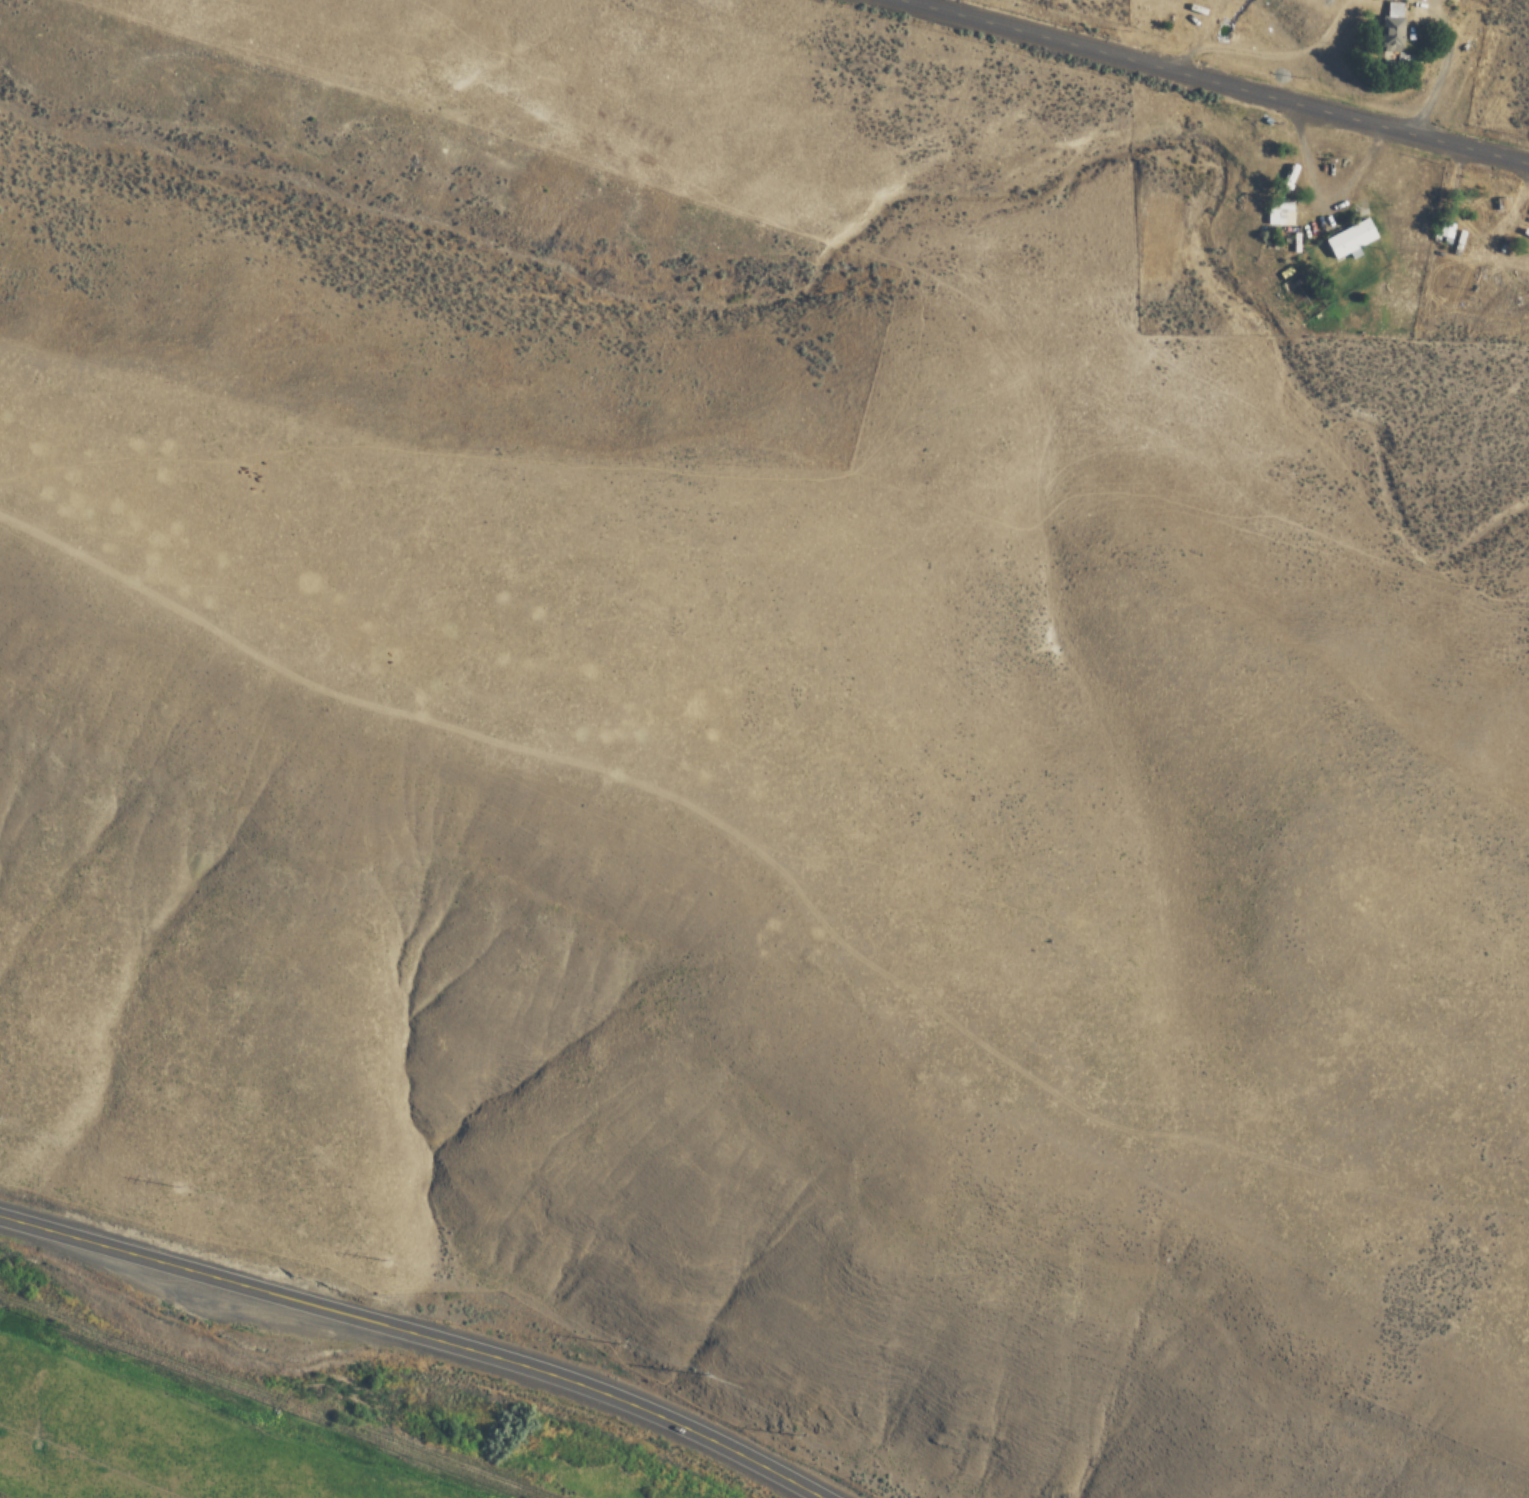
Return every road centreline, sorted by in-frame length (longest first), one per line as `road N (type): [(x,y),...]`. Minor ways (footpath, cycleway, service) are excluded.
road 1 (secondary): [(824,1497),(579,1384),(0,1216)]
road 2 (residential): [(1528,164),(905,0)]

